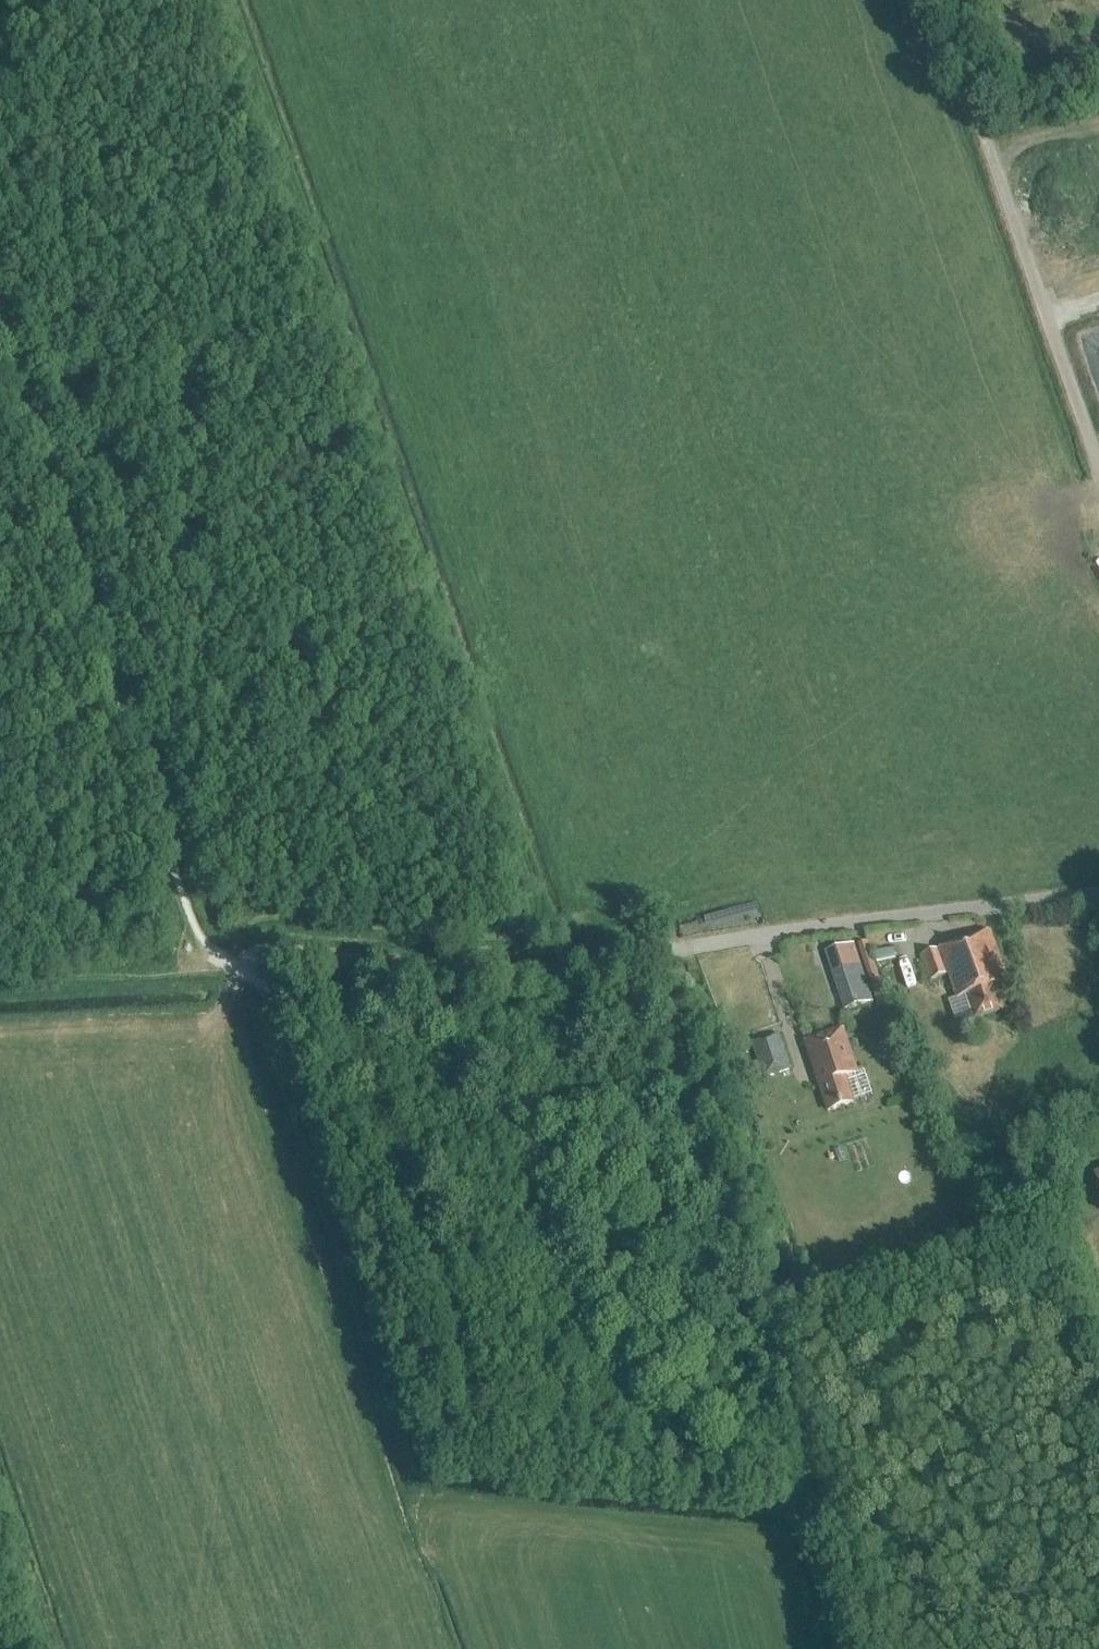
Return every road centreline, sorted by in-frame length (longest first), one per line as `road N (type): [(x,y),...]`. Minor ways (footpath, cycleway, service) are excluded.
road 1 (unclassified): [(573,967),(1098,896)]
road 2 (track): [(196,1022),(220,1015),(242,972),(280,950),(573,967)]
road 3 (unclassified): [(985,130),(1098,468)]

